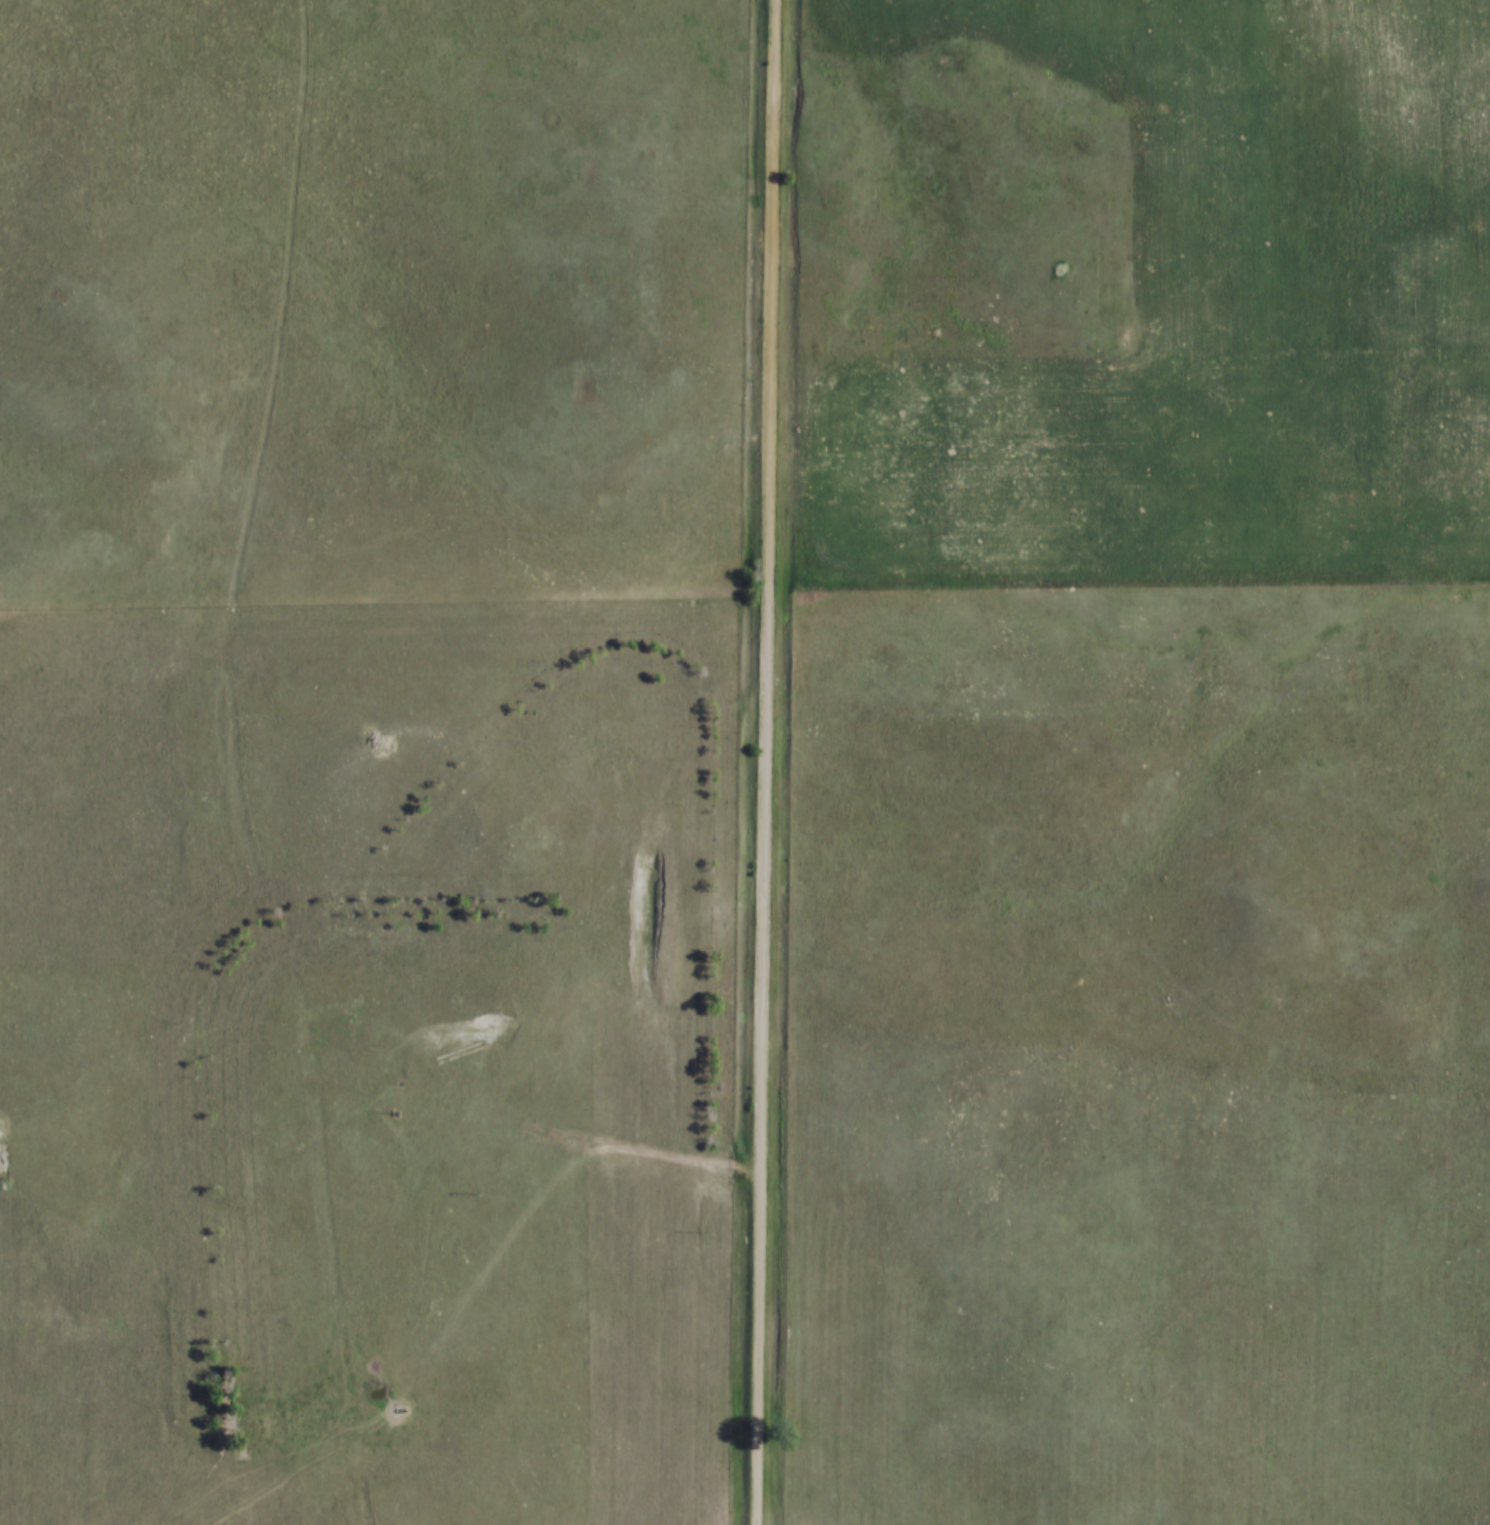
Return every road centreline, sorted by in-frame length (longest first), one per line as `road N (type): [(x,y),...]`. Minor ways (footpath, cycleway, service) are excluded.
road 1 (residential): [(756,1524),(776,0)]

